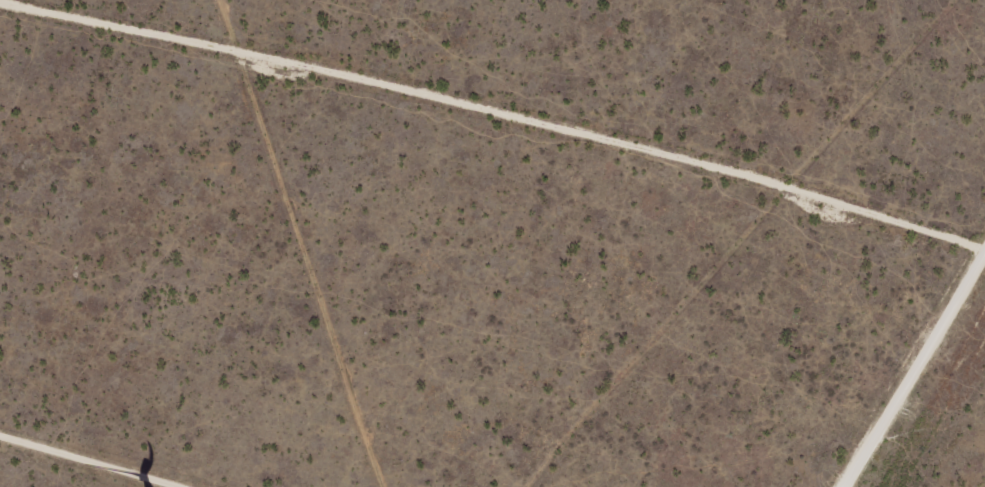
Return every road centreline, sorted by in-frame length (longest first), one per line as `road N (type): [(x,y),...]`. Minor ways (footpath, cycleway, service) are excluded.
road 1 (track): [(978,0),(718,294),(588,486)]

